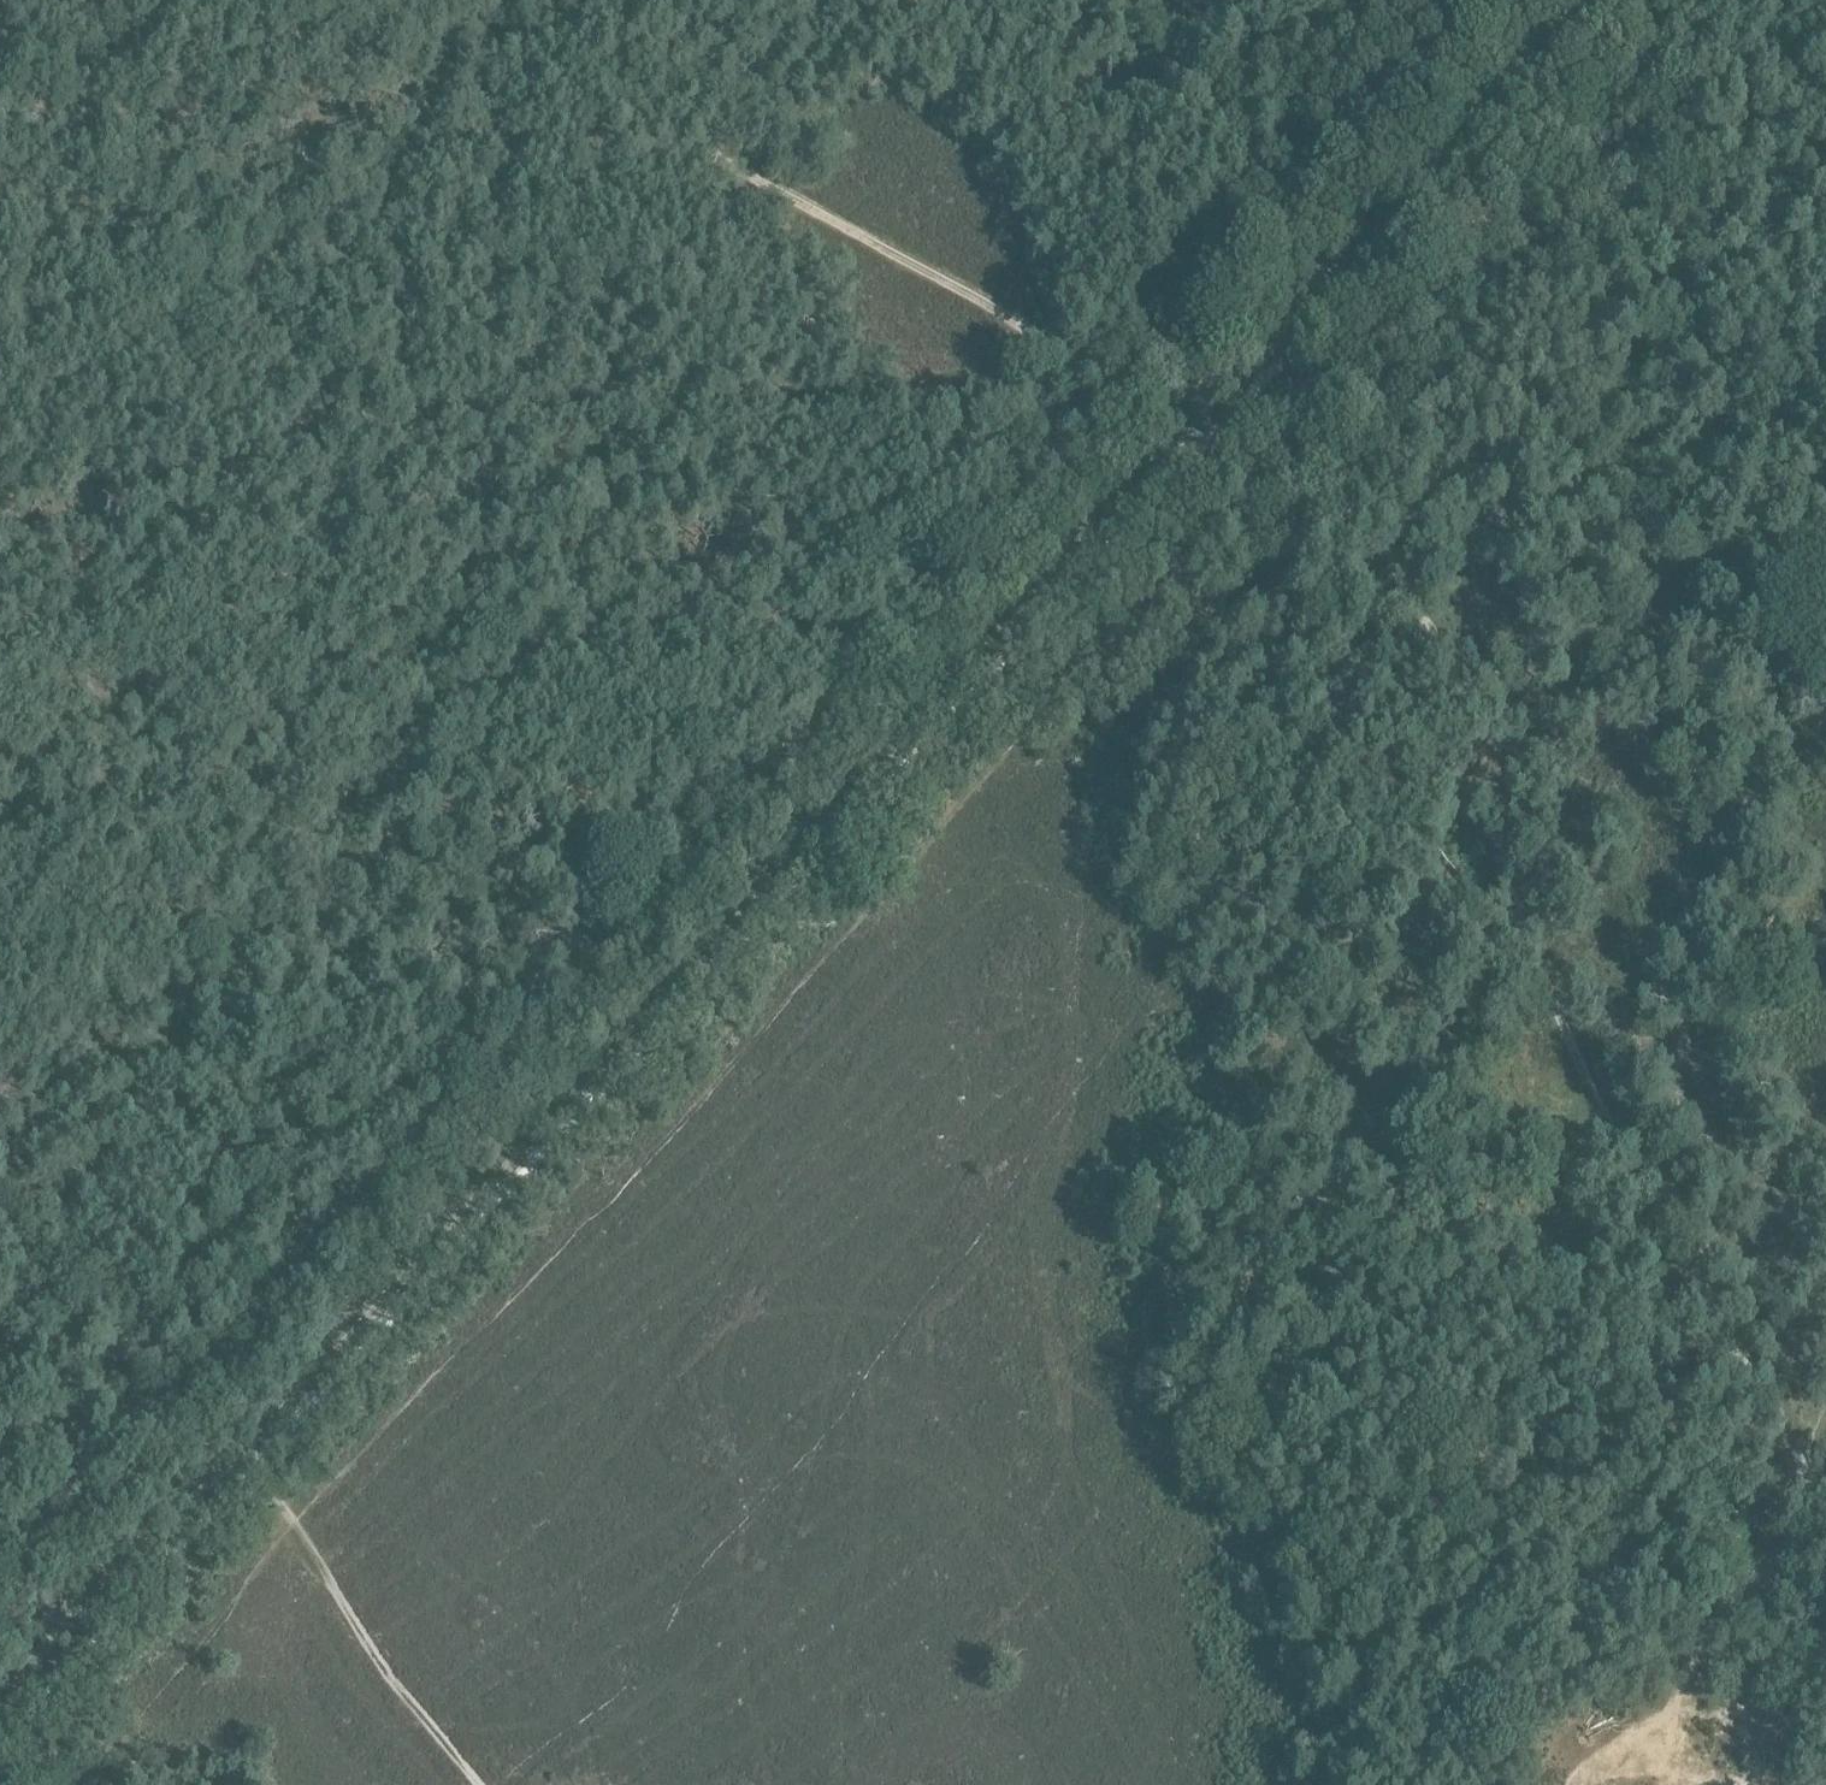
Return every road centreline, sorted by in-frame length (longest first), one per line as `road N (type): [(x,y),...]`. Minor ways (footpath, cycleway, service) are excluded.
road 1 (track): [(0,1715),(1593,0)]
road 2 (track): [(1134,383),(1069,357),(956,292),(725,143),(553,136),(344,147),(169,138),(0,93)]

